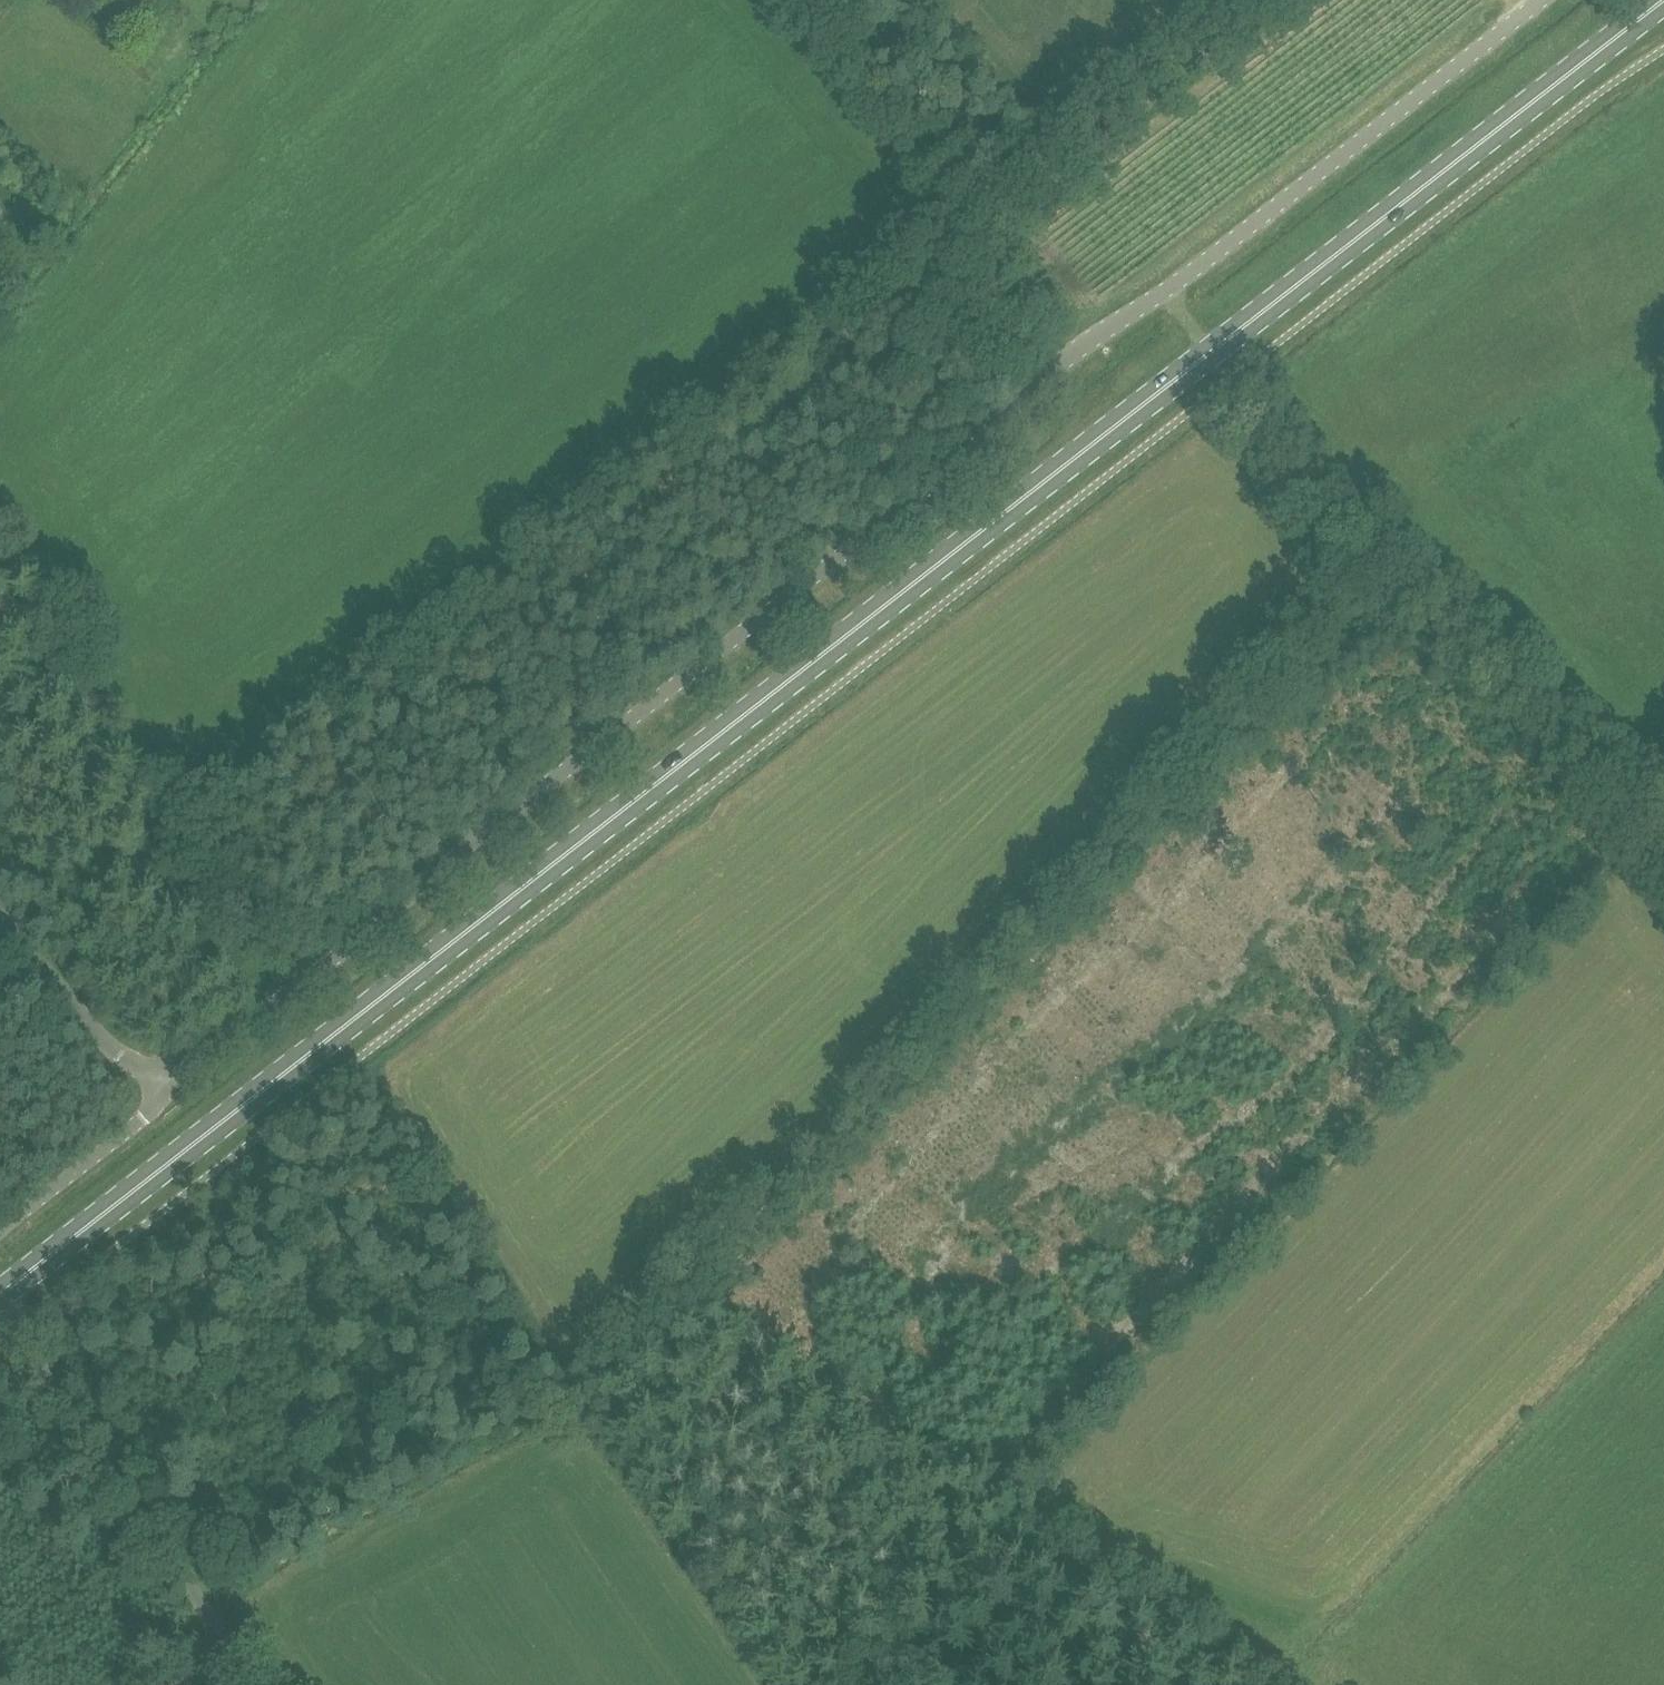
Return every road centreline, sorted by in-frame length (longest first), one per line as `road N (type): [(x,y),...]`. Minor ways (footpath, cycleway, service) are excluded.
road 1 (primary): [(0,1299),(1663,0)]
road 2 (unclassified): [(164,1072),(278,1006),(974,451),(1043,371),(1525,0)]
road 3 (track): [(1159,282),(1463,649),(1663,873)]
road 4 (unclassified): [(0,1304),(268,1684)]
road 5 (unclassified): [(0,1235),(145,1120),(157,1107),(164,1072)]
road 6 (unclassified): [(164,1072),(110,1051),(0,919)]

